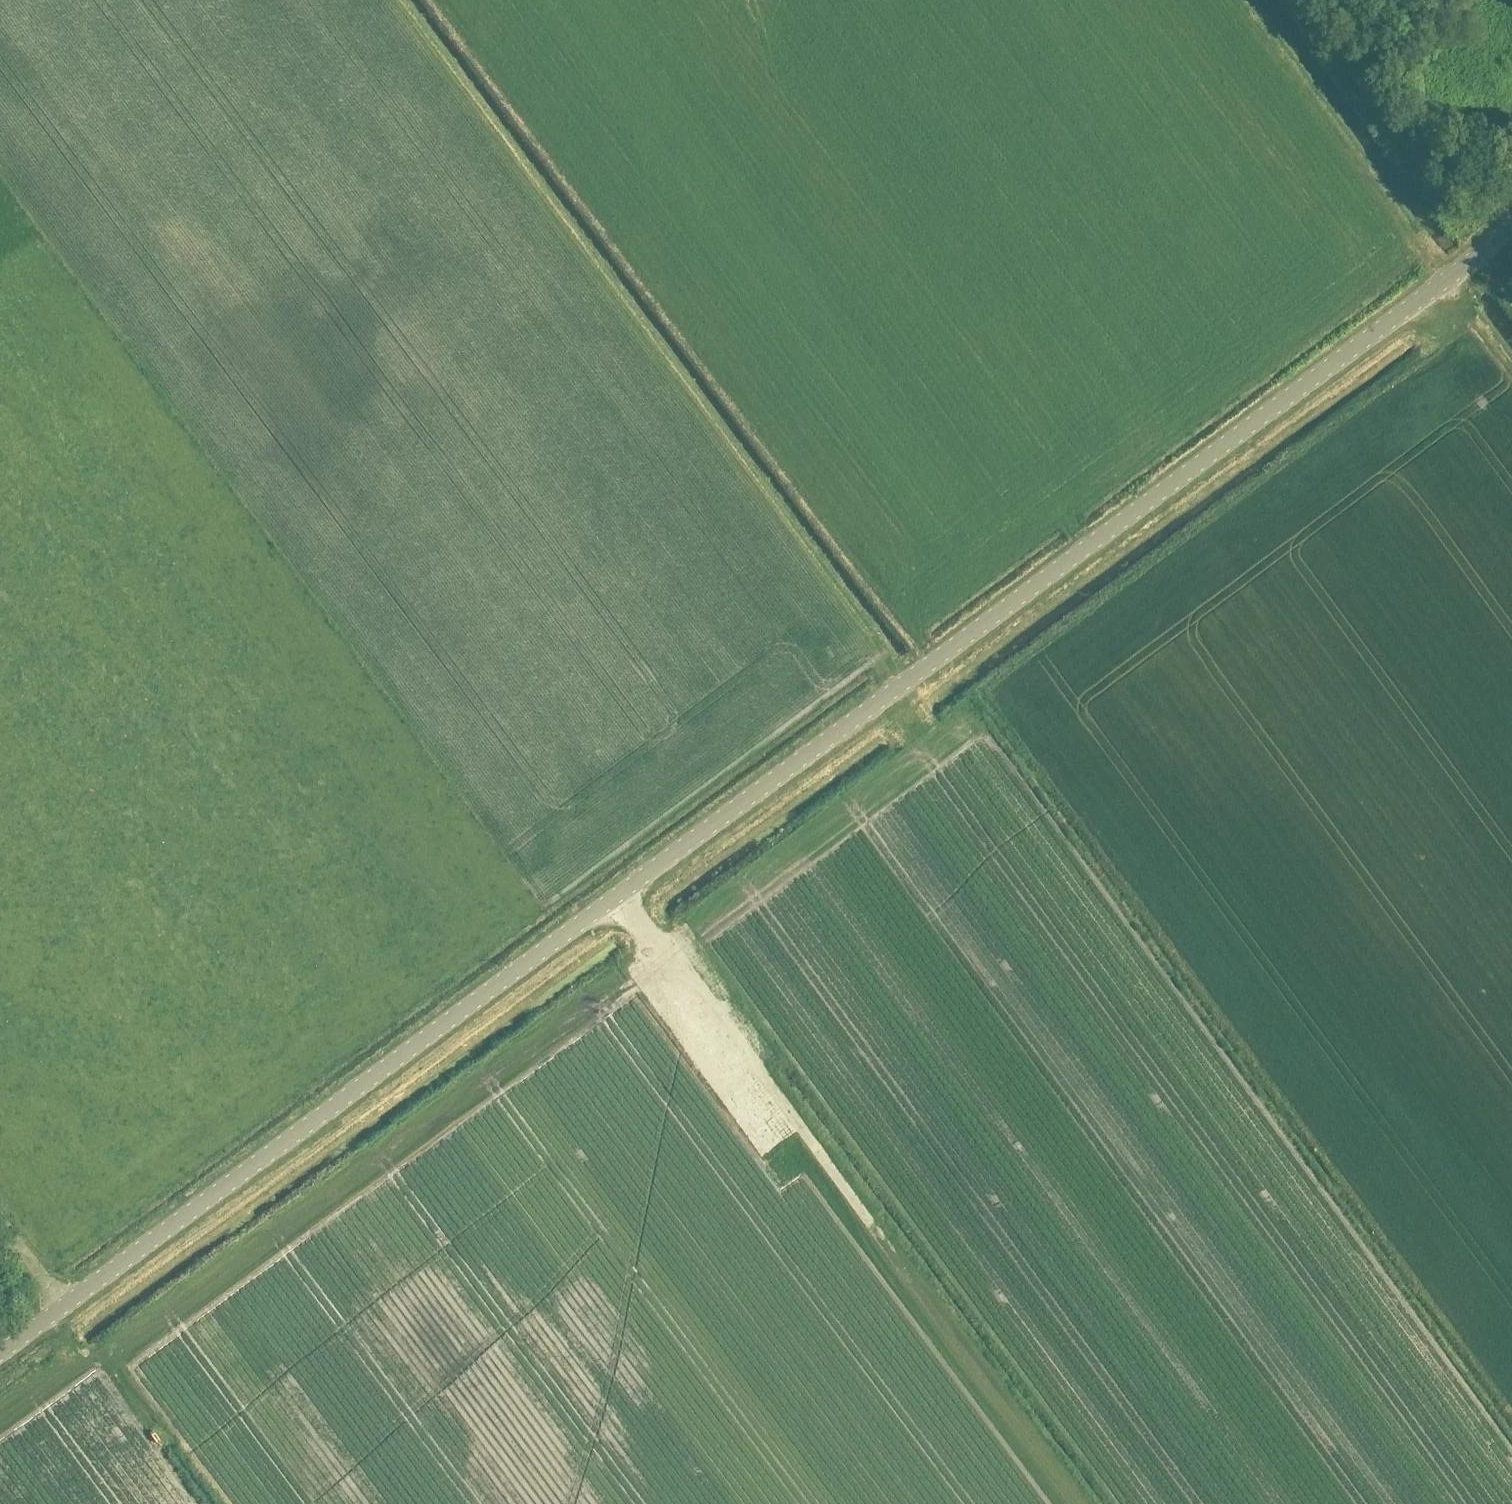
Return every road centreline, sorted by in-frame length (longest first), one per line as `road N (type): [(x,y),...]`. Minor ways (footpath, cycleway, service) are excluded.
road 1 (unclassified): [(0,1355),(1511,224)]

